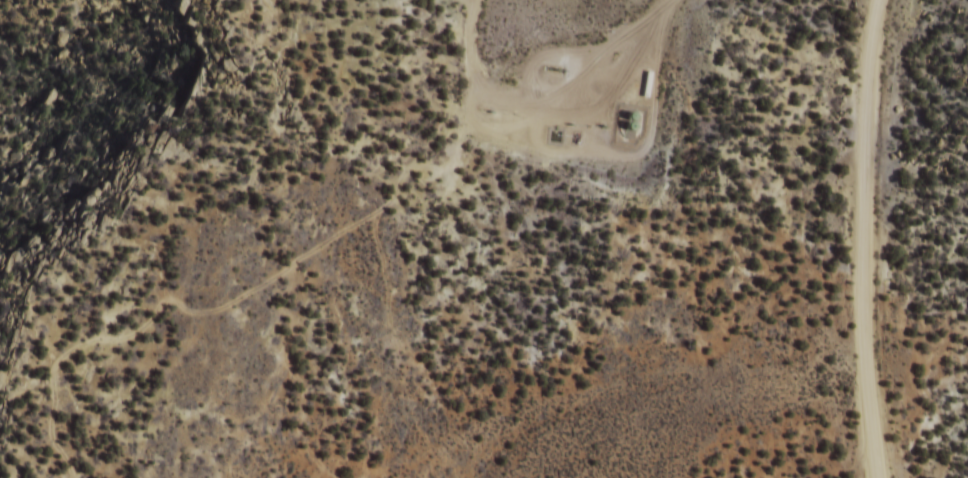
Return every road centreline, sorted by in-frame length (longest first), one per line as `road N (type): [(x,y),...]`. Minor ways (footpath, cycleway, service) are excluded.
road 1 (residential): [(887,477),(910,0)]

